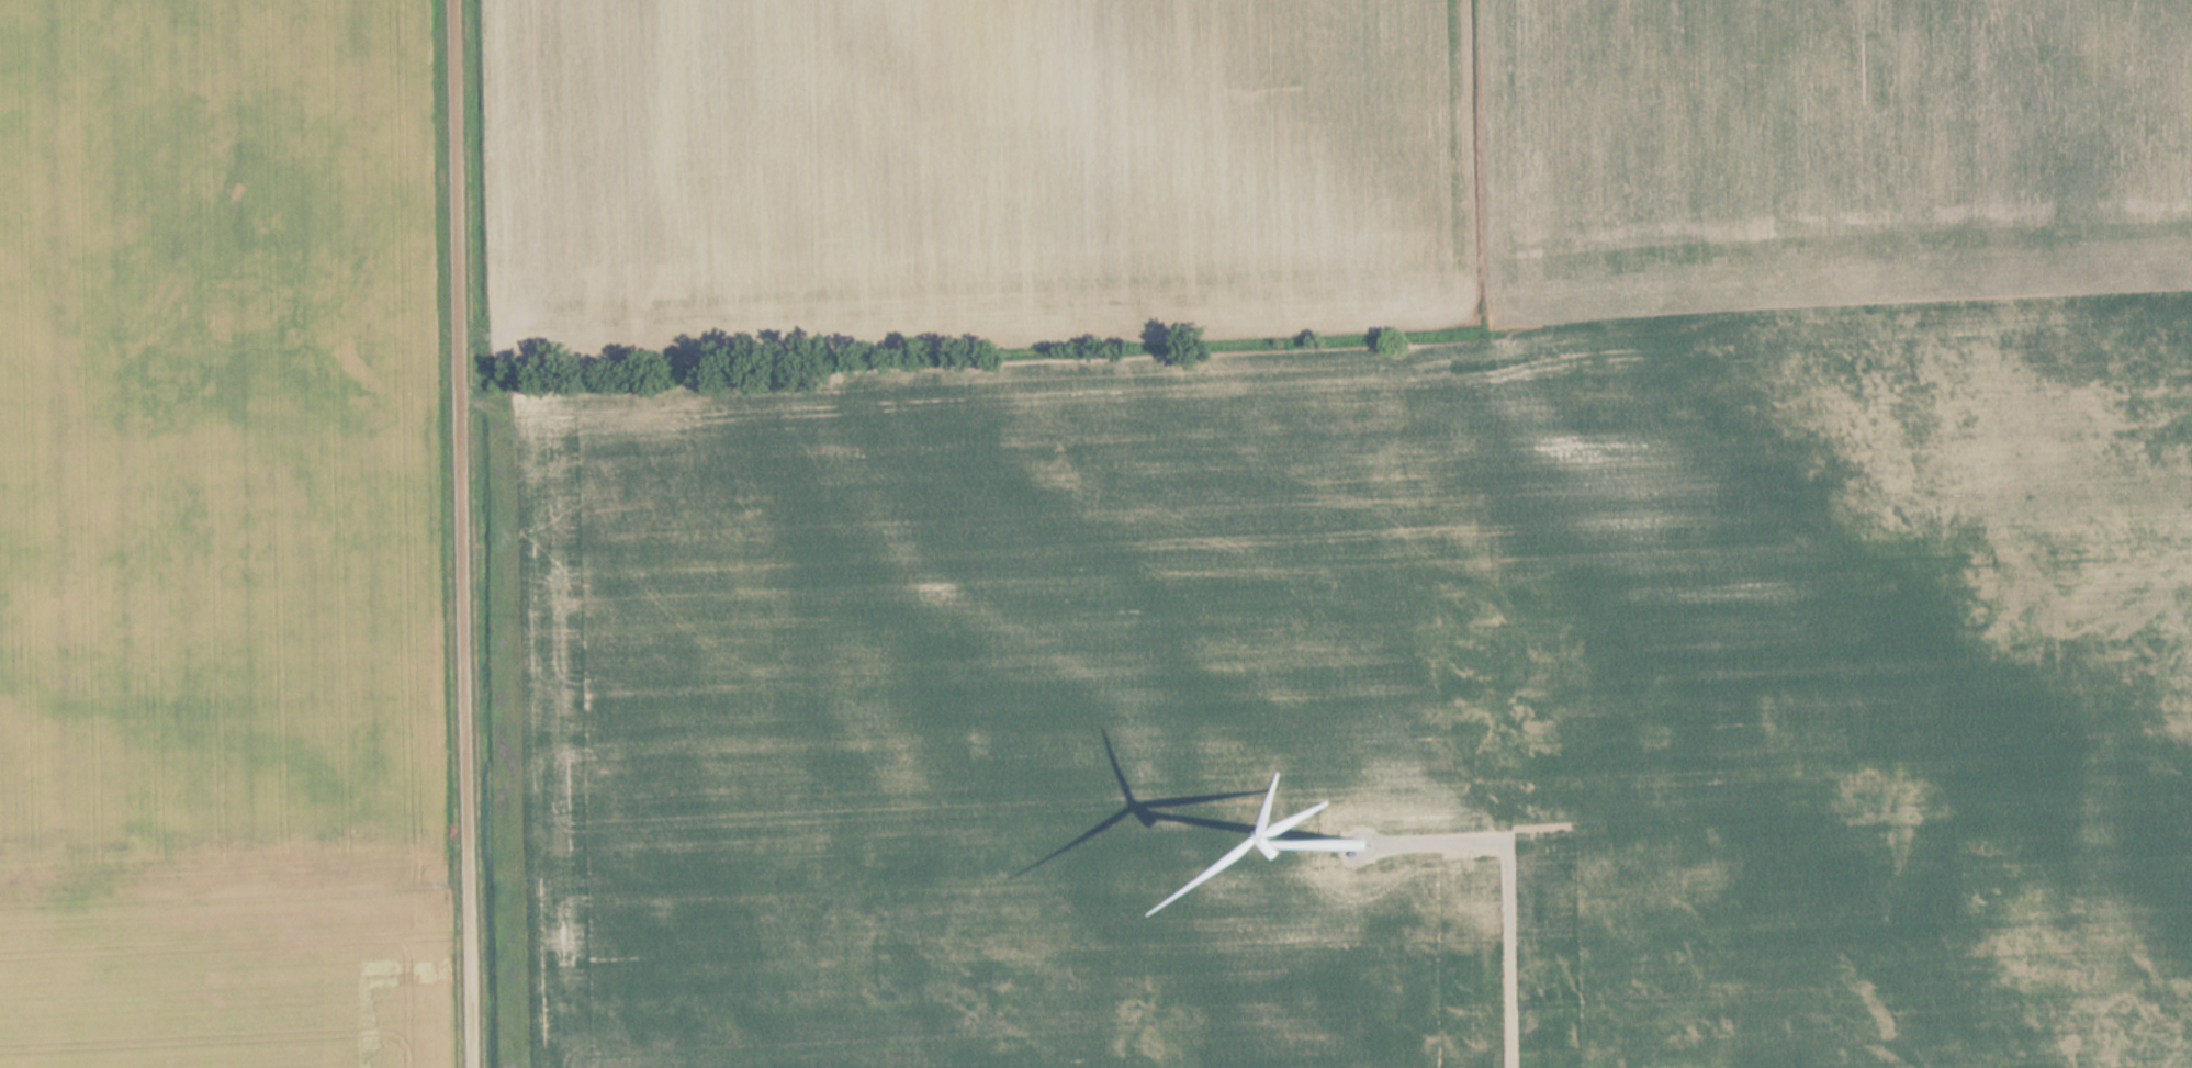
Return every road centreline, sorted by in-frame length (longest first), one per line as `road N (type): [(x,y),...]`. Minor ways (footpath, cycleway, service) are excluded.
road 1 (residential): [(473,1067),(458,0)]

